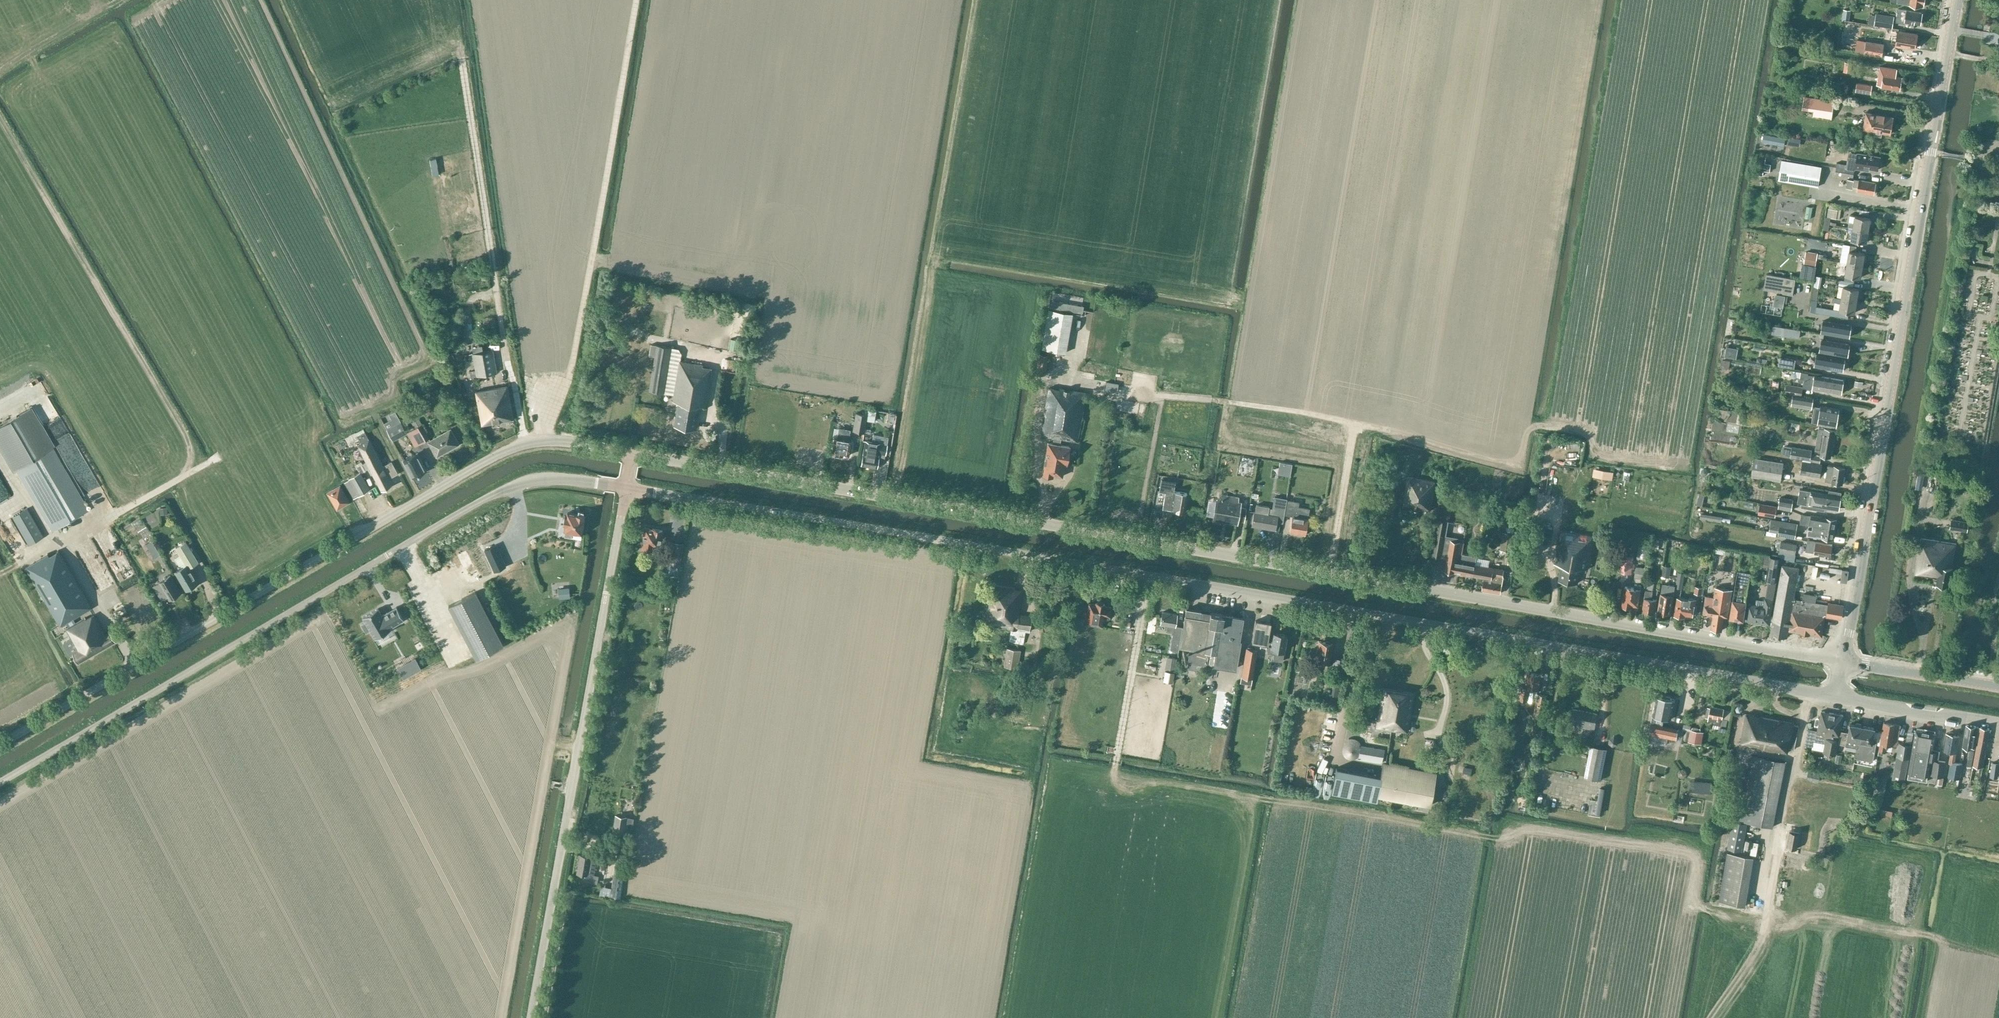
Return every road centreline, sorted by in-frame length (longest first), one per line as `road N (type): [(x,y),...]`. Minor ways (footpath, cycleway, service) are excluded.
road 1 (tertiary): [(1843,661),(632,453)]
road 2 (unclassified): [(627,487),(1837,697)]
road 3 (unclassified): [(632,453),(560,440),(519,445),(0,745)]
road 4 (unclassified): [(0,786),(477,502),(536,480),(627,487)]
road 5 (tertiary): [(1843,661),(1955,0)]
road 6 (unclassified): [(530,1017),(627,487)]
road 7 (unclassified): [(1998,725),(1837,697)]
road 8 (tertiary): [(1998,686),(1843,661)]

